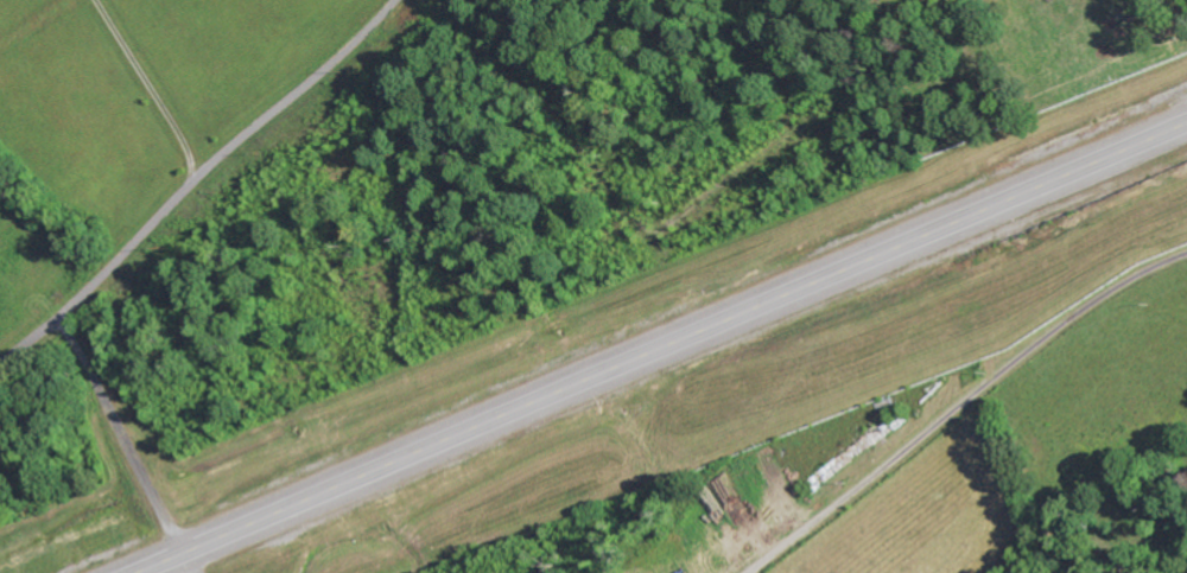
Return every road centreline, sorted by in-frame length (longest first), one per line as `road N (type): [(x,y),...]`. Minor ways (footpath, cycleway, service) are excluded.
road 1 (trunk): [(137,572),(1186,117)]
road 2 (residential): [(744,572),(1078,308),(1186,253)]
road 3 (residential): [(95,0),(202,172),(391,0)]
road 4 (residential): [(0,360),(85,294),(202,172)]
road 5 (residential): [(56,318),(180,554)]

